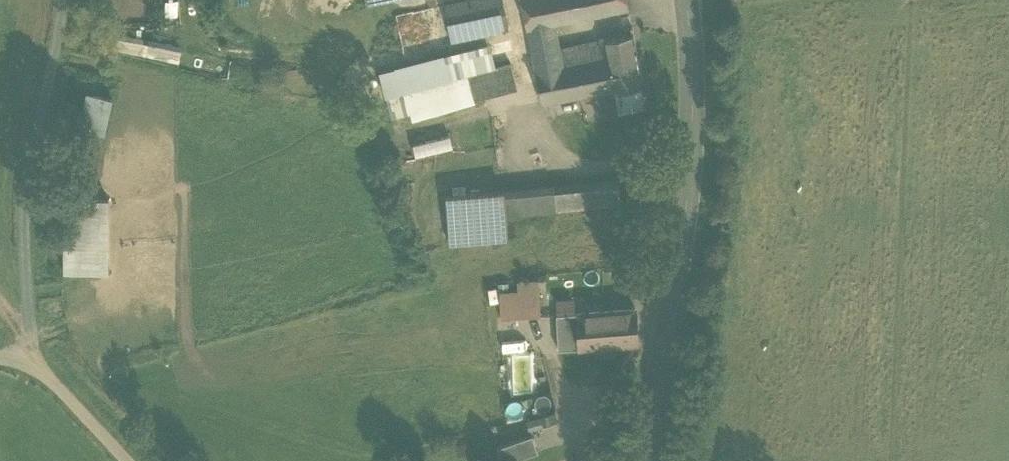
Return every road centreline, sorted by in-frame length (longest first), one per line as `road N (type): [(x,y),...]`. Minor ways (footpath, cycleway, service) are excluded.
road 1 (secondary): [(648,460),(689,188),(686,0)]
road 2 (track): [(59,0),(20,200),(34,366)]
road 3 (track): [(0,354),(11,350),(47,375),(127,460)]

